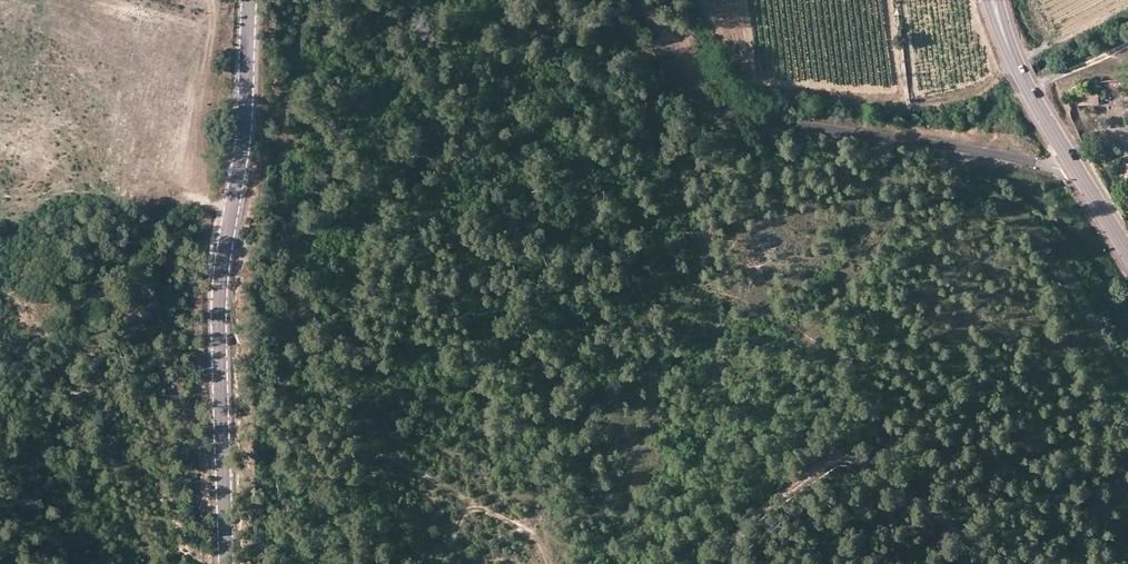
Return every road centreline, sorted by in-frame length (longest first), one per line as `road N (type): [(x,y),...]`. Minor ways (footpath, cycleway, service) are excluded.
road 1 (unclassified): [(227,563),(220,296),(245,138),(251,0)]
road 2 (tertiary): [(1121,242),(1030,92),(993,0)]
road 3 (track): [(233,208),(165,207),(132,255)]

